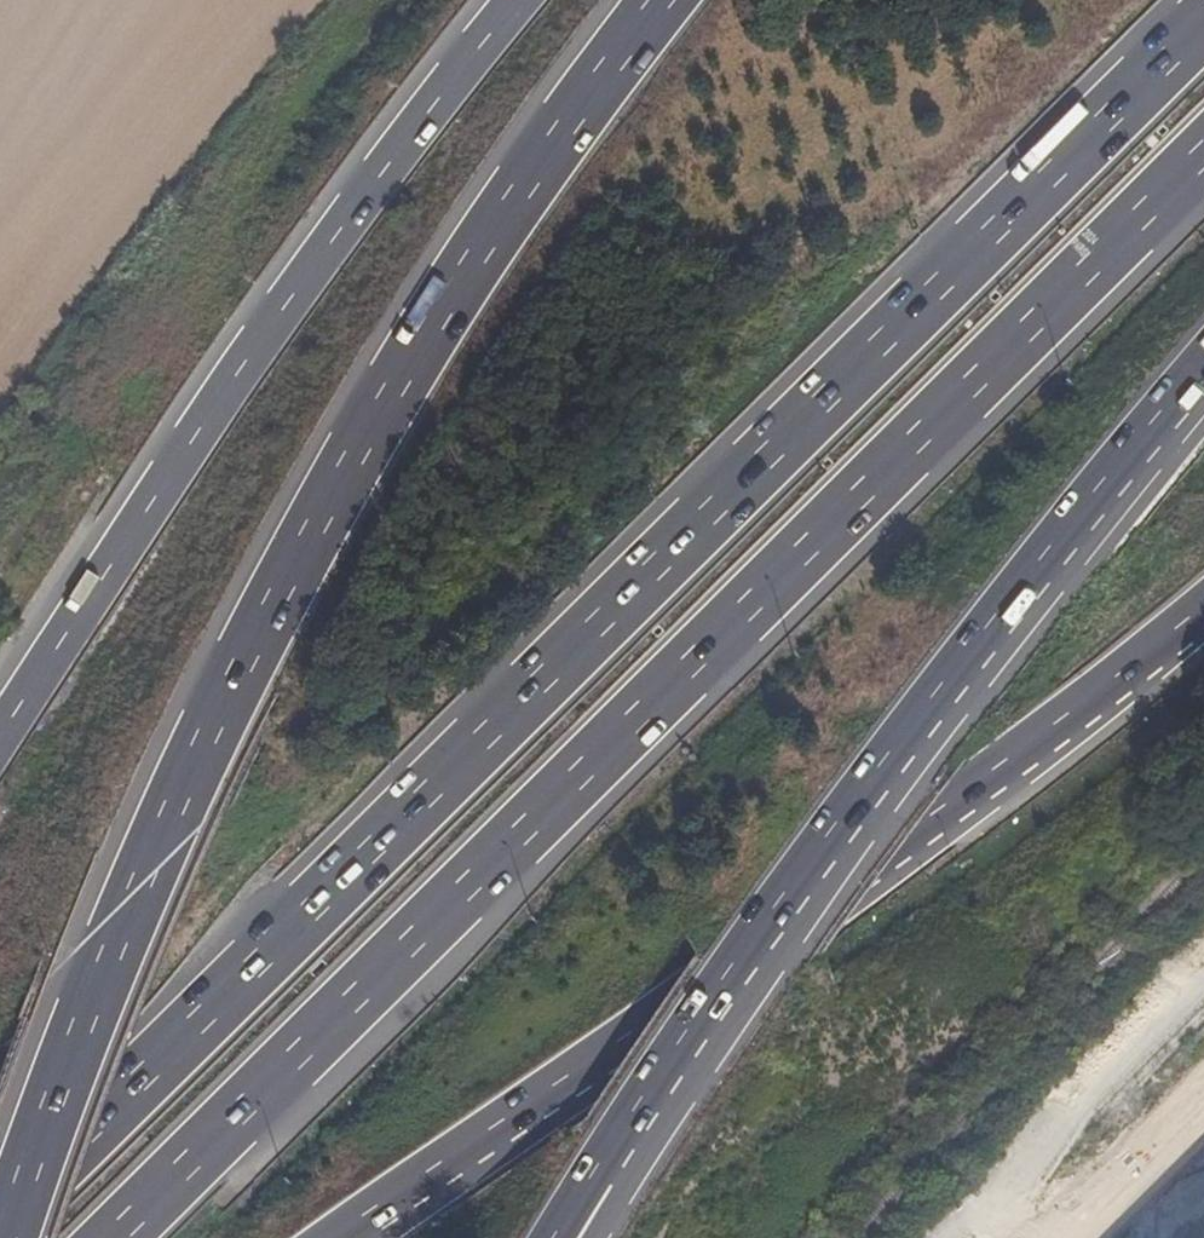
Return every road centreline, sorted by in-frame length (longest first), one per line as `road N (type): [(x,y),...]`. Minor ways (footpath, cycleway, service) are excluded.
road 1 (motorway): [(1203,25),(0,1209)]
road 2 (motorway): [(110,1237),(1203,157)]
road 3 (motorway): [(663,0),(443,311),(281,582),(124,900),(0,1228)]
road 4 (motorway): [(554,1237),(914,726),(1203,363)]
road 5 (motorway): [(355,1237),(966,800),(1203,605)]
road 6 (motorway): [(523,0),(341,232),(160,489),(0,741)]

